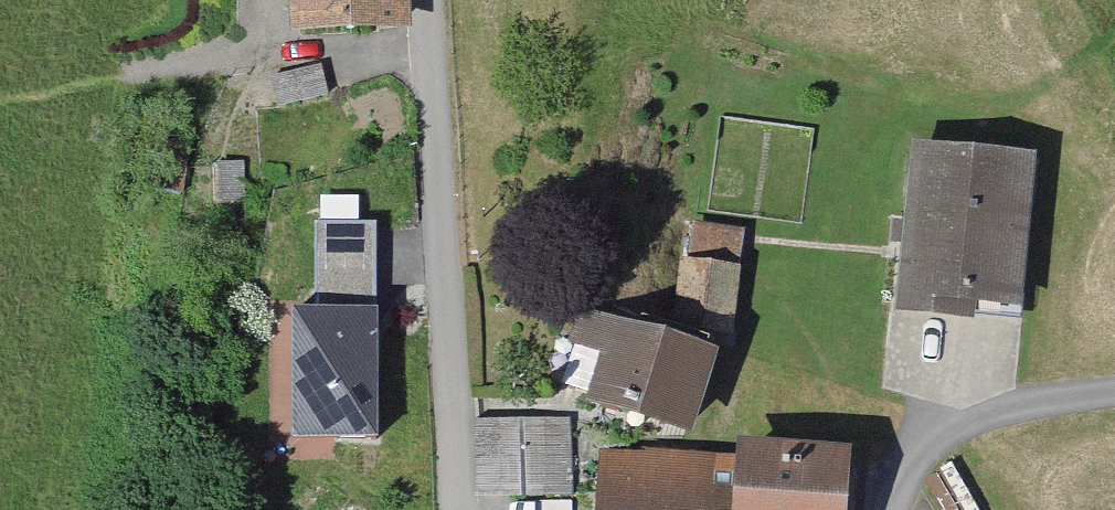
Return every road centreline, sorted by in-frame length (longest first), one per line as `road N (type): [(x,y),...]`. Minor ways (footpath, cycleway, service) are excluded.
road 1 (residential): [(438,0),(460,380),(456,509)]

